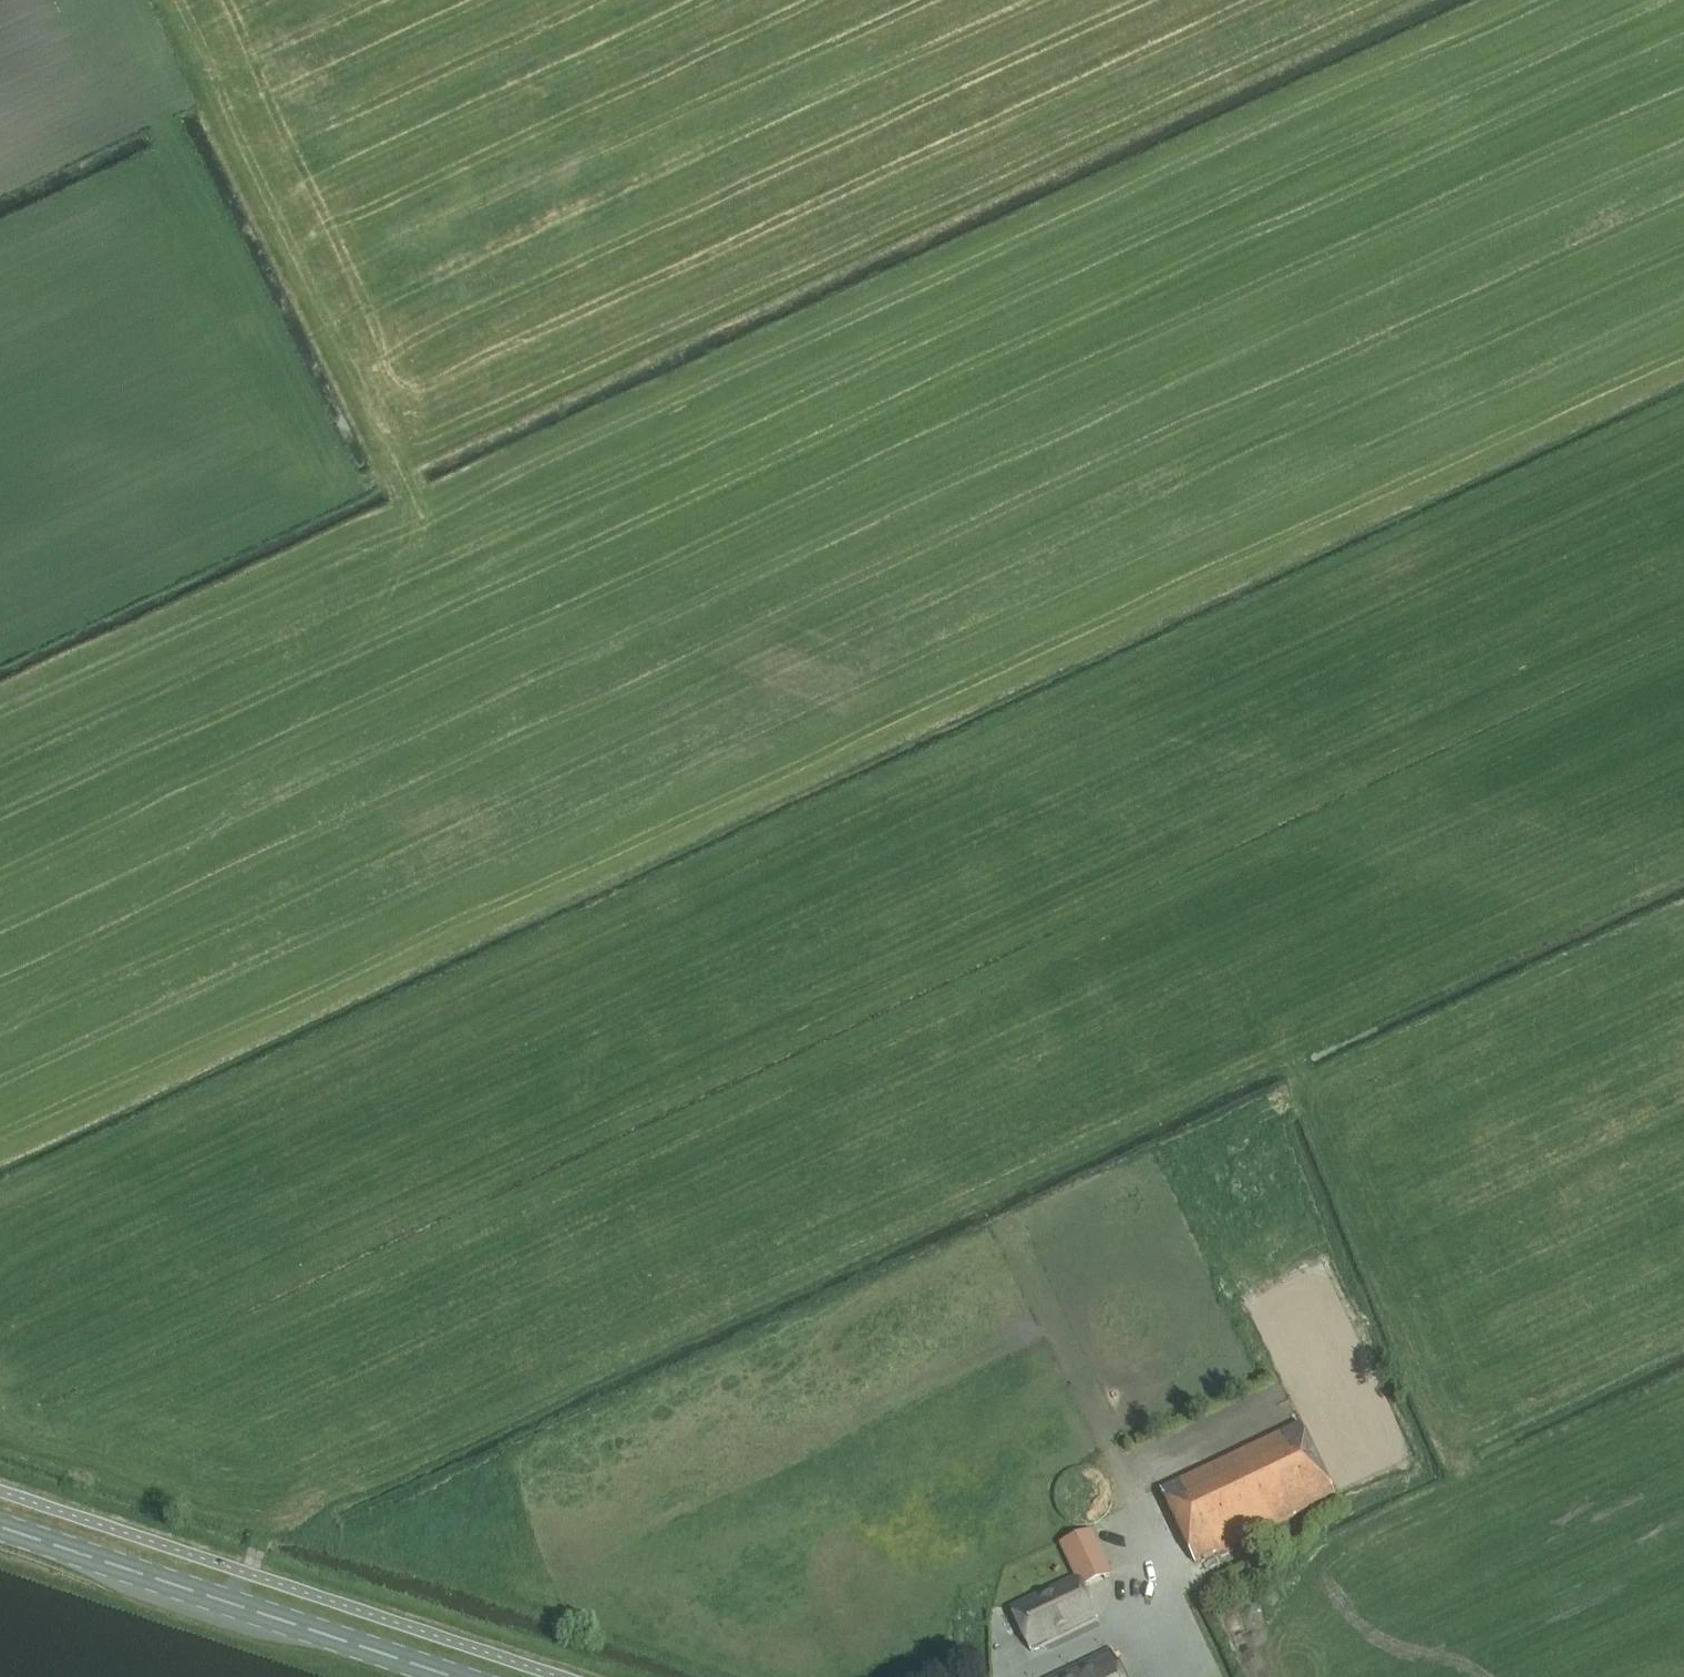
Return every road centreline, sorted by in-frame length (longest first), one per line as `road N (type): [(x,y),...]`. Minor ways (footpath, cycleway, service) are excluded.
road 1 (secondary): [(443,1676),(0,1531)]

